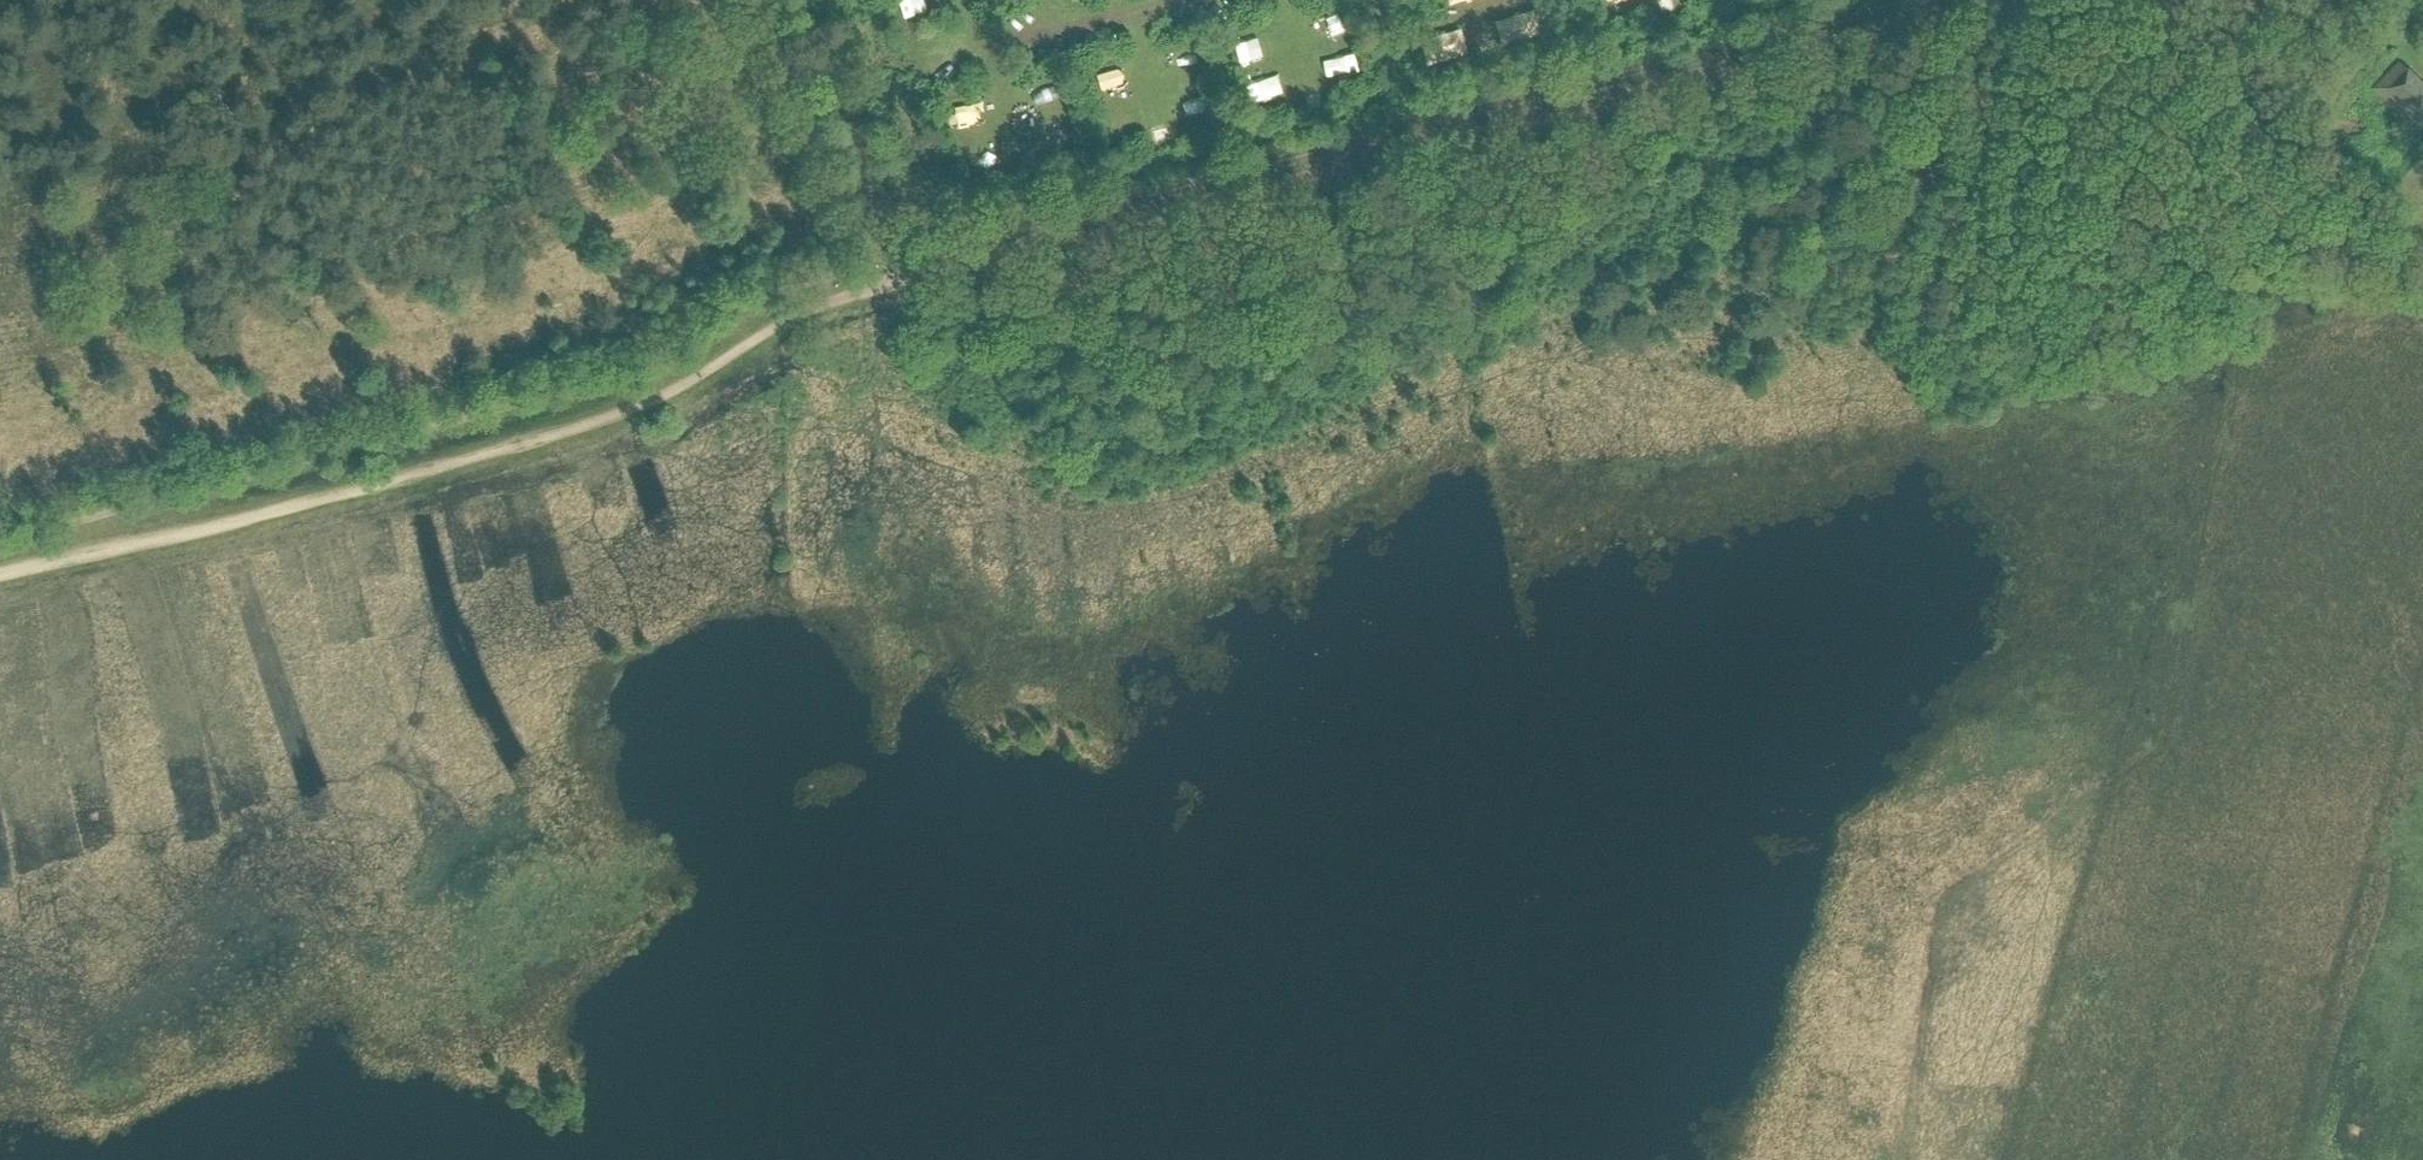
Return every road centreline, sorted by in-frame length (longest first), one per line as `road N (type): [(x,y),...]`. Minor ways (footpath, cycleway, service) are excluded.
road 1 (track): [(2036,0),(1870,34),(905,283)]
road 2 (track): [(905,283),(807,311),(694,378),(587,423),(238,521),(0,574)]
road 3 (track): [(899,264),(794,0)]

